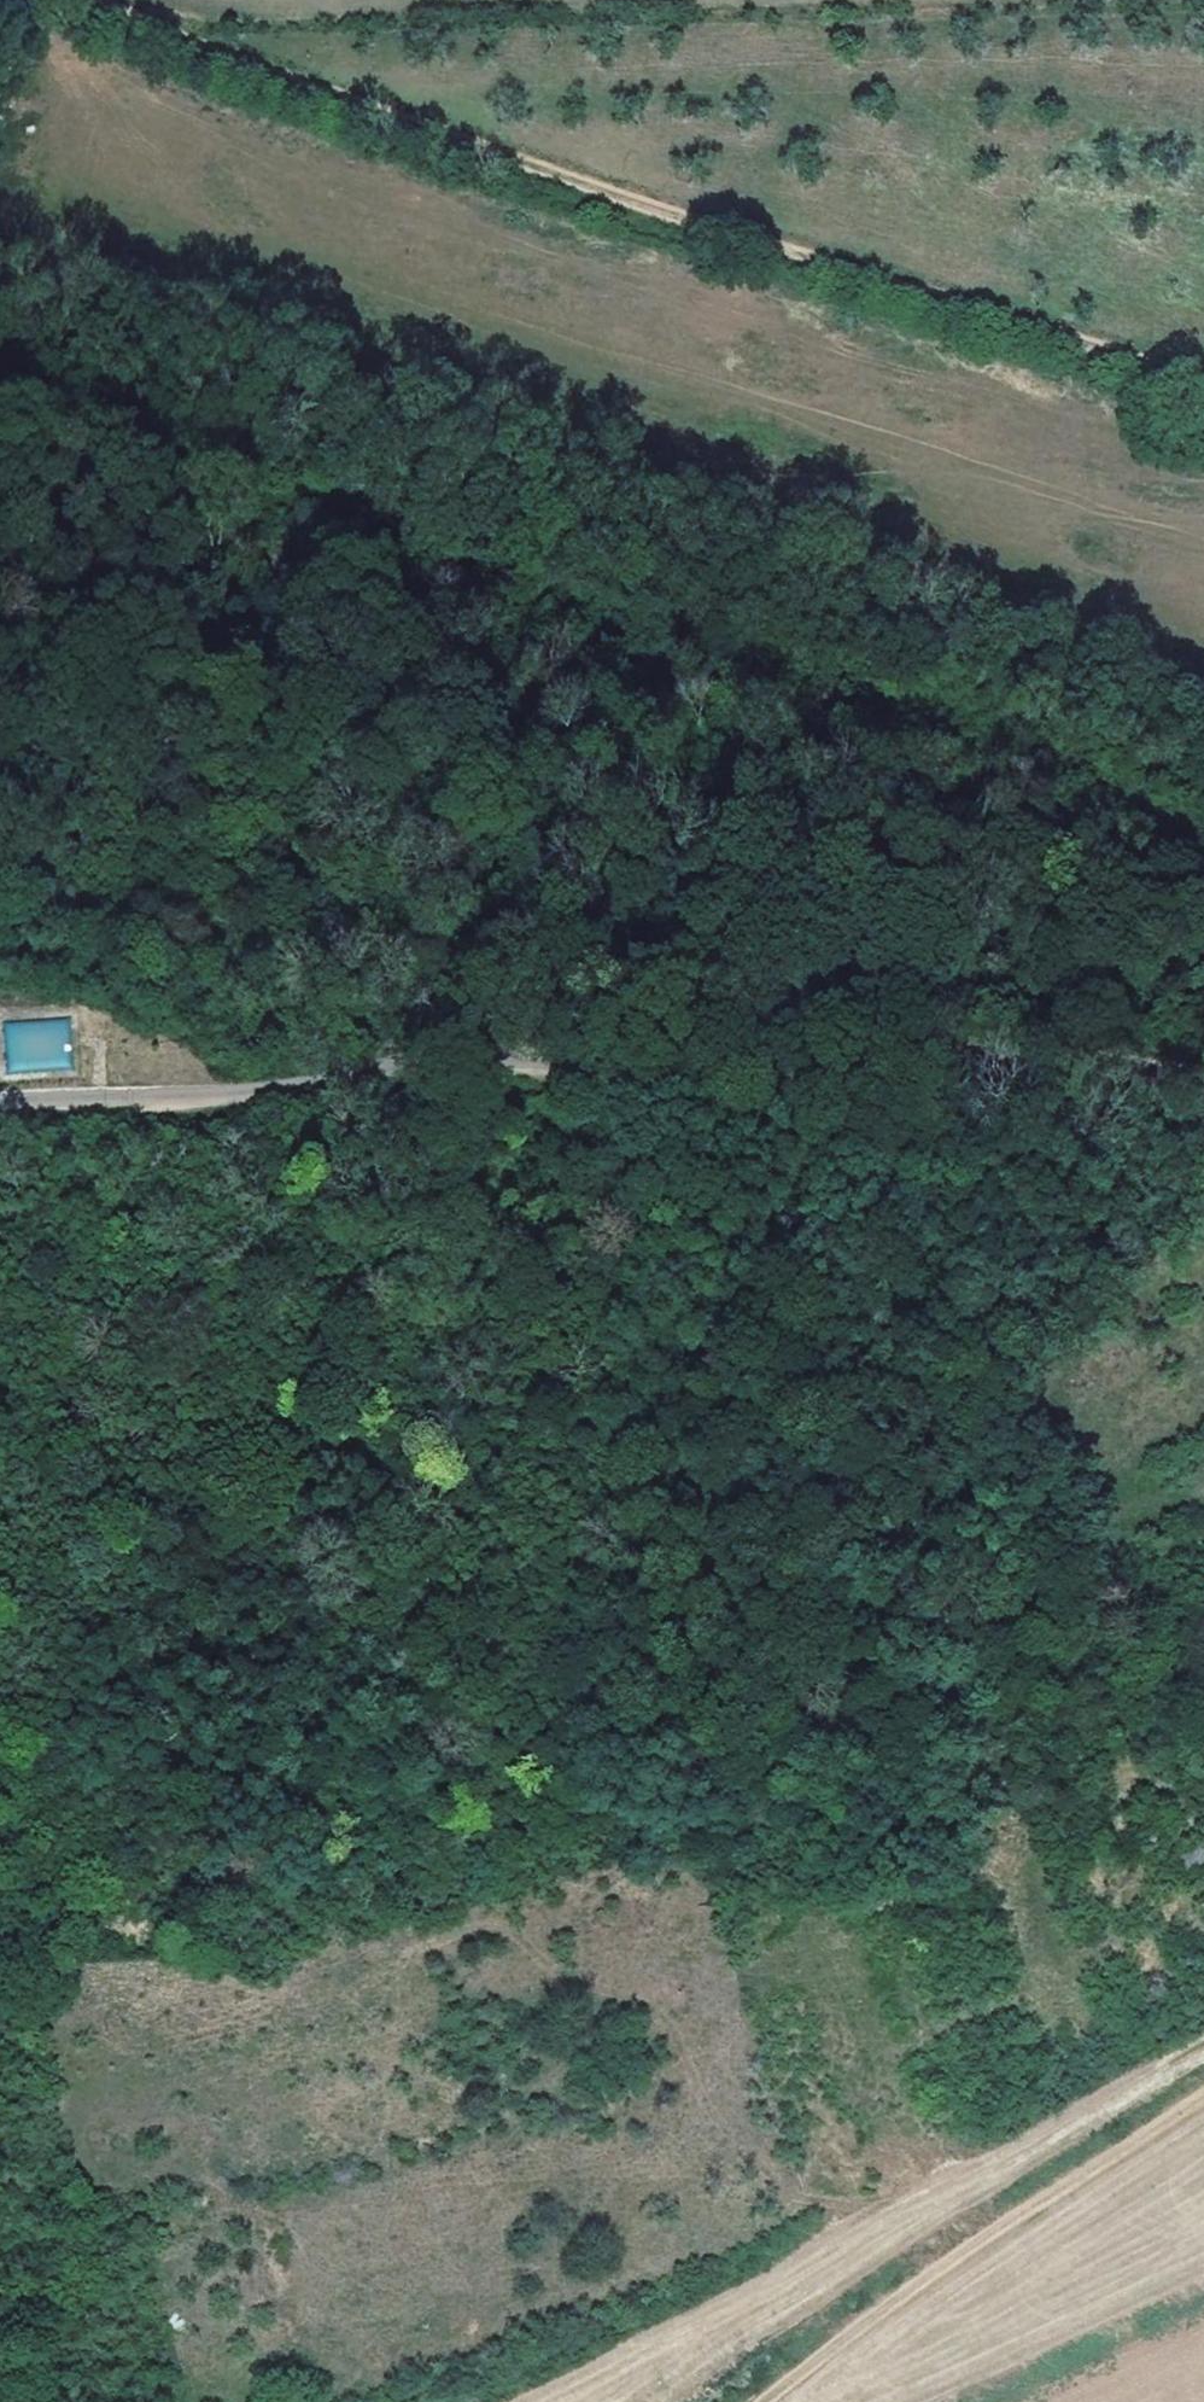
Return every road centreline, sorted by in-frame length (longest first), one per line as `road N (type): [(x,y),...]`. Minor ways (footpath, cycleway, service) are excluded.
road 1 (track): [(60,0),(1203,399)]
road 2 (track): [(767,2401),(969,2245),(1203,2087)]

